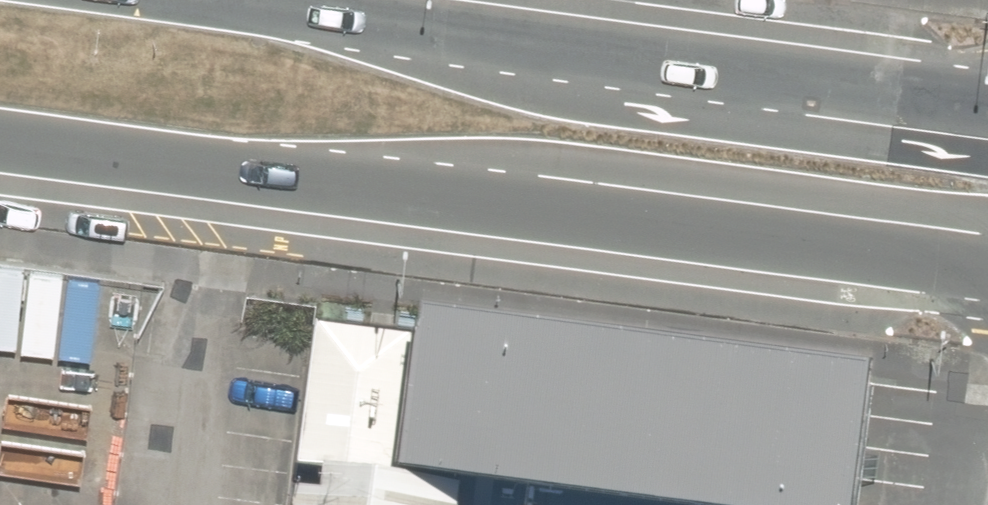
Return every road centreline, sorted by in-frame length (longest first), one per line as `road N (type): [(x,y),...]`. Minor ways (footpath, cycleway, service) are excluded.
road 1 (primary): [(987,272),(0,145)]
road 2 (primary): [(183,0),(987,110)]

